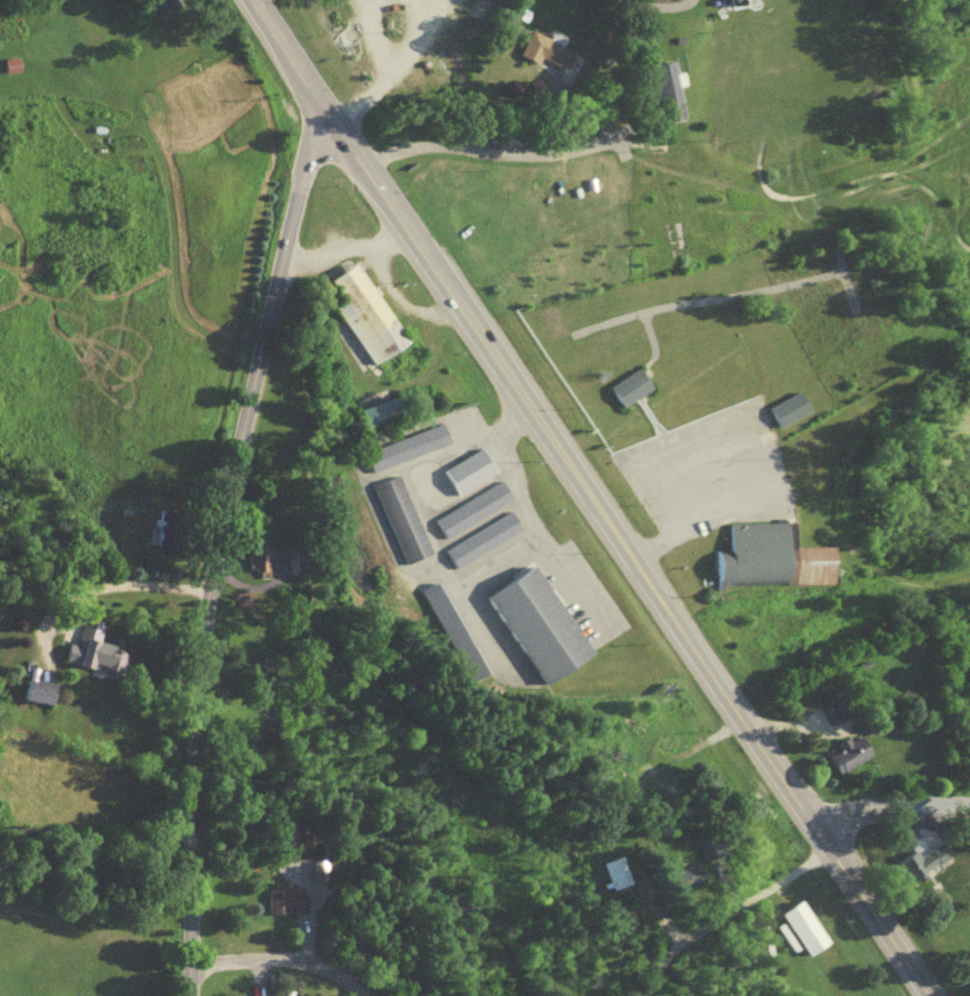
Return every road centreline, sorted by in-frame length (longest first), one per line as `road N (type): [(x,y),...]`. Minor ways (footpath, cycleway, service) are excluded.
road 1 (primary): [(920,995),(247,0)]
road 2 (residential): [(194,995),(195,761),(223,528),(282,268),(328,112)]
road 3 (residential): [(367,168),(425,151),(565,155),(634,133)]
road 4 (residential): [(659,995),(675,966),(823,850)]
road 5 (residential): [(362,995),(308,965),(194,968)]
road 6 (residential): [(823,850),(969,811)]

